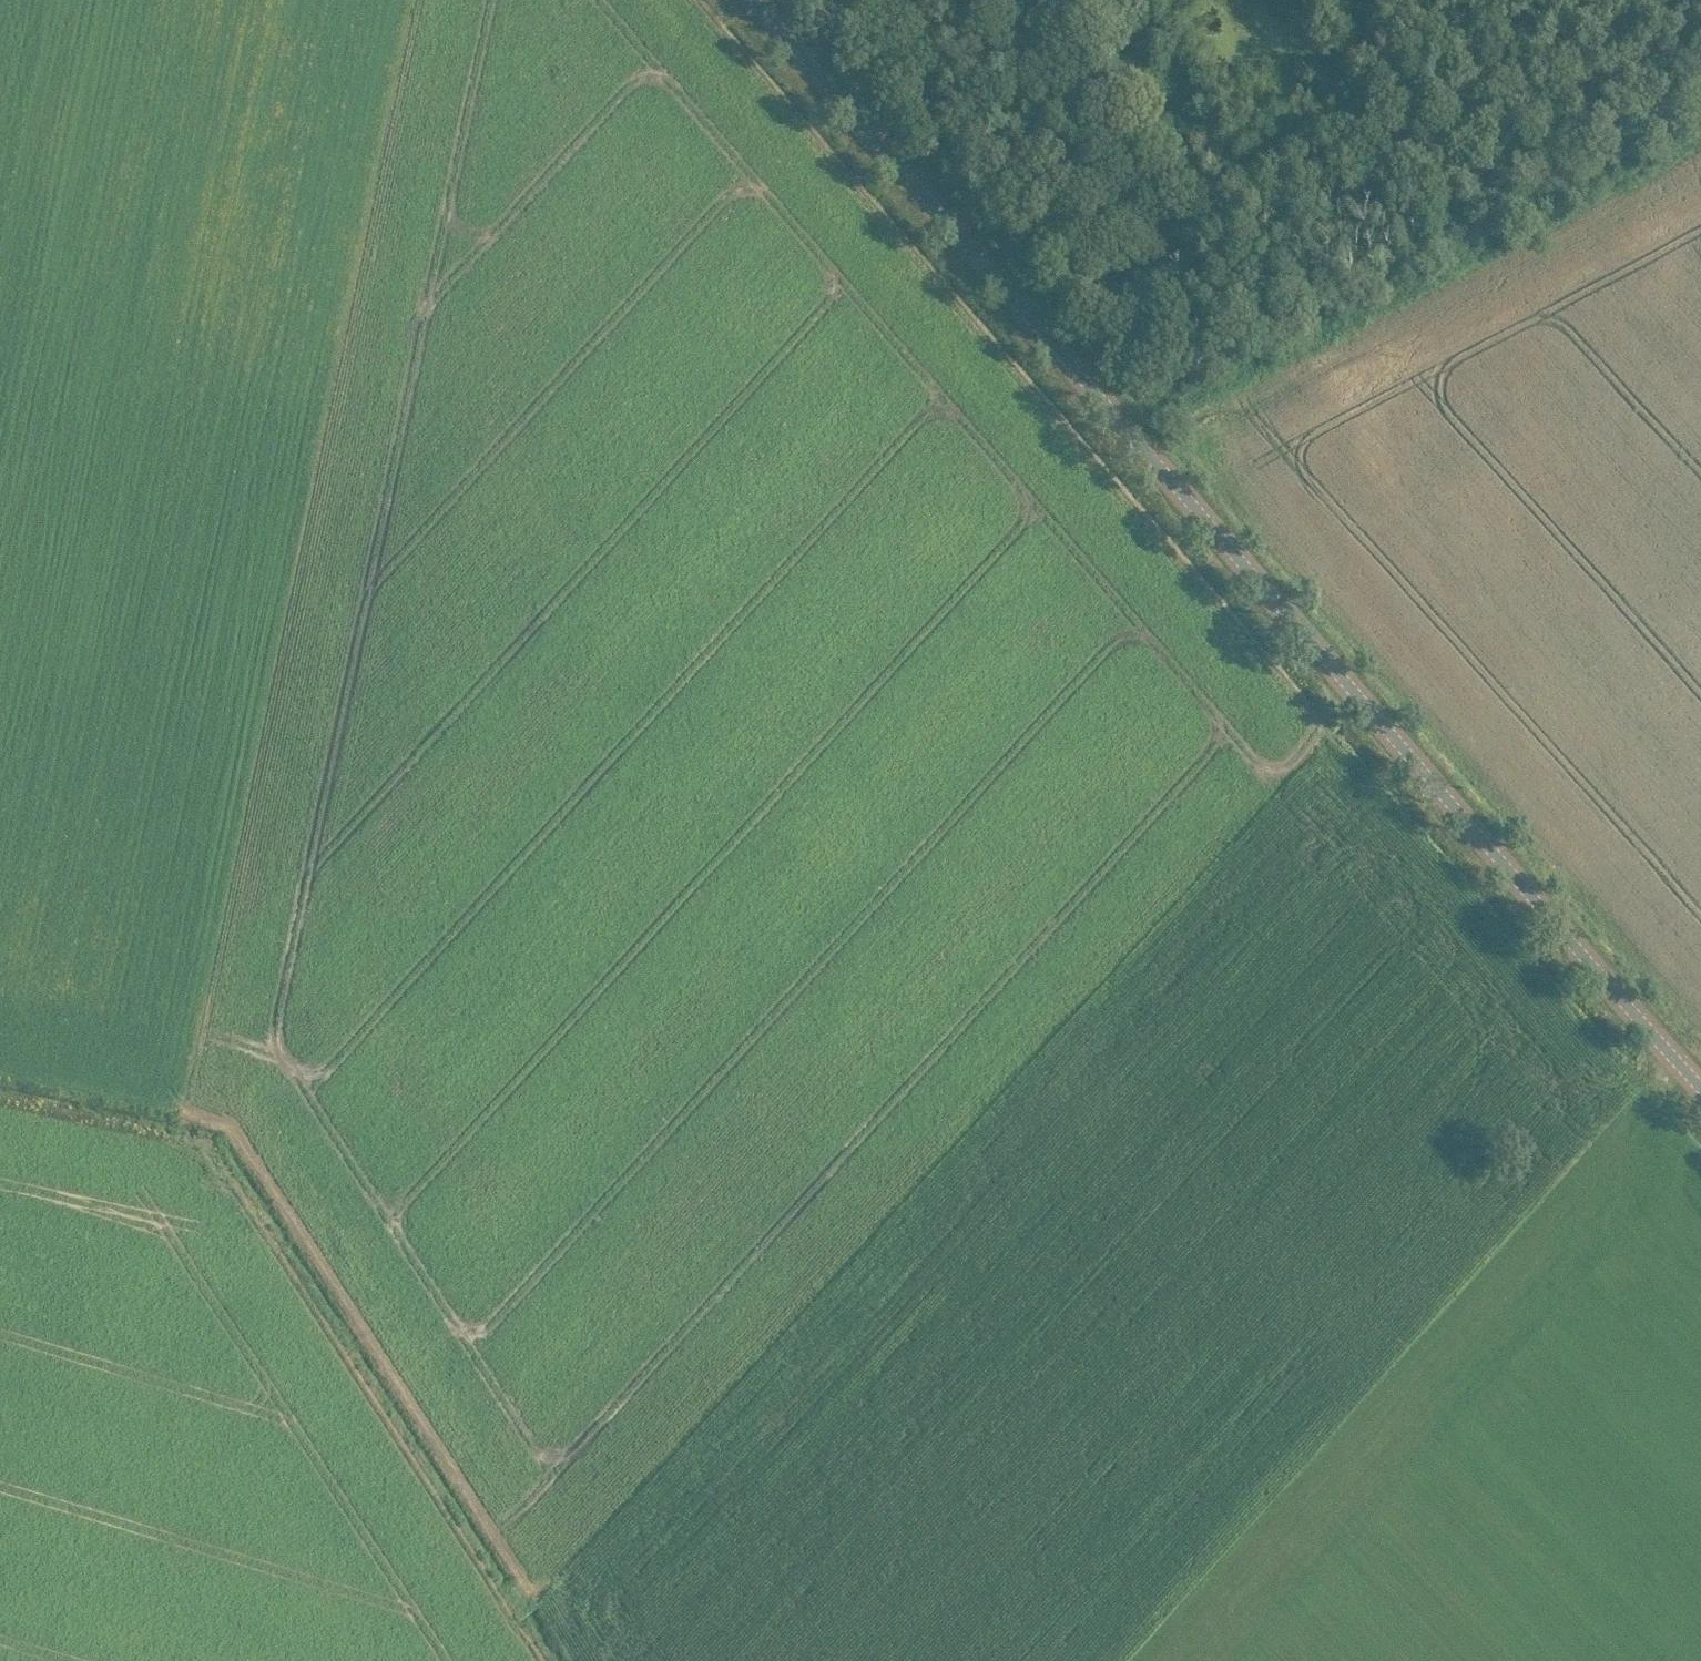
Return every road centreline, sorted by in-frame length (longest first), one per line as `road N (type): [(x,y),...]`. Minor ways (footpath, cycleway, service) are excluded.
road 1 (tertiary): [(1700,1094),(751,0)]

